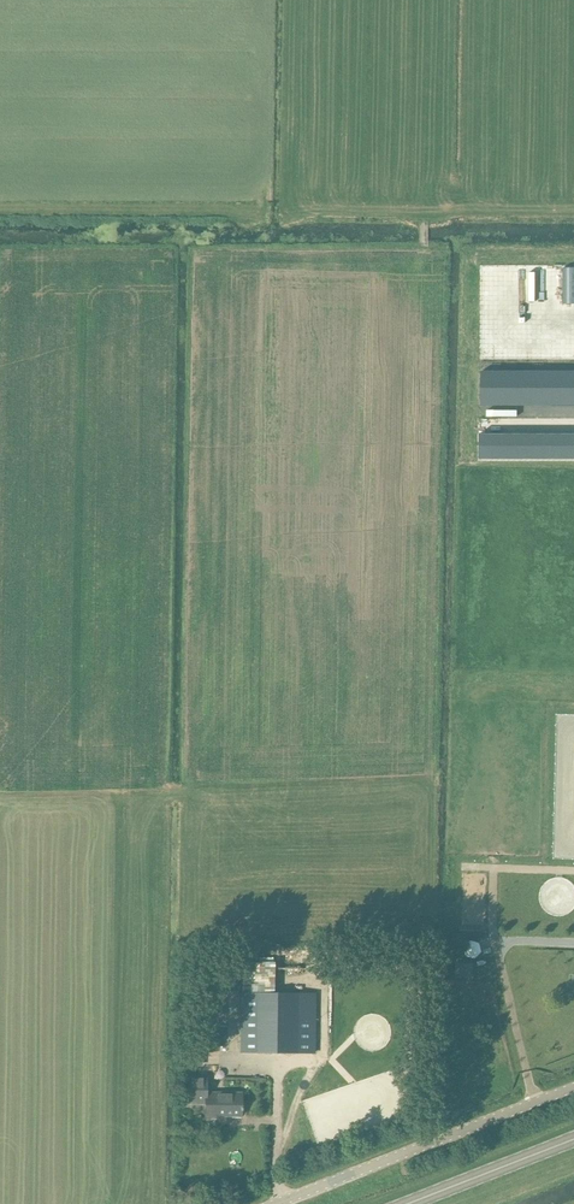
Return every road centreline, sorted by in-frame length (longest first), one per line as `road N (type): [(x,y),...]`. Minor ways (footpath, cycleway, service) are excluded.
road 1 (unclassified): [(272,1203),(573,1087)]
road 2 (primary): [(573,1139),(408,1203)]

